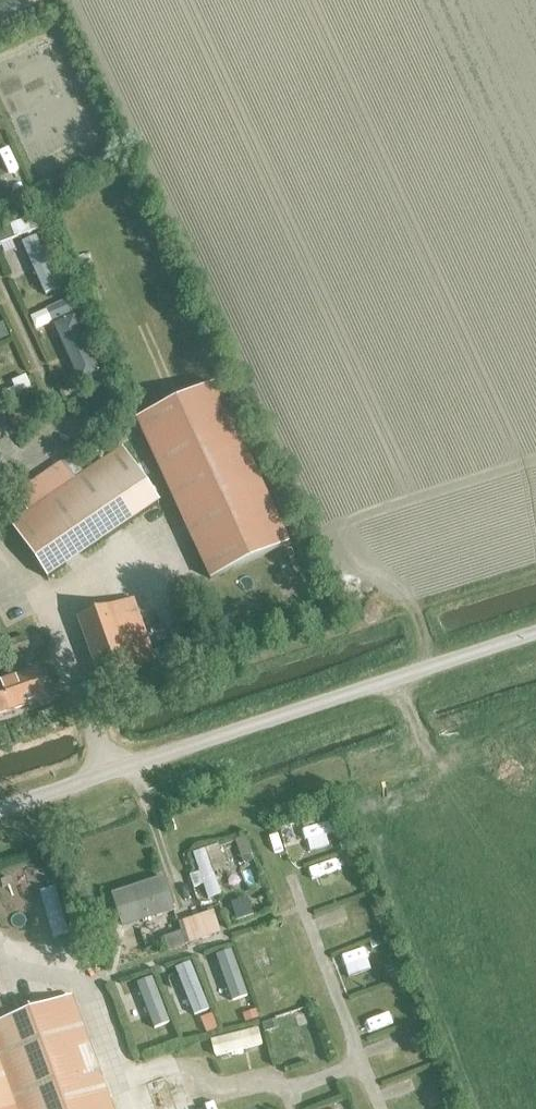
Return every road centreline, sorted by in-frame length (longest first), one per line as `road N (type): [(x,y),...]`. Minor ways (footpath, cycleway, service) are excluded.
road 1 (unclassified): [(0,807),(535,632)]

